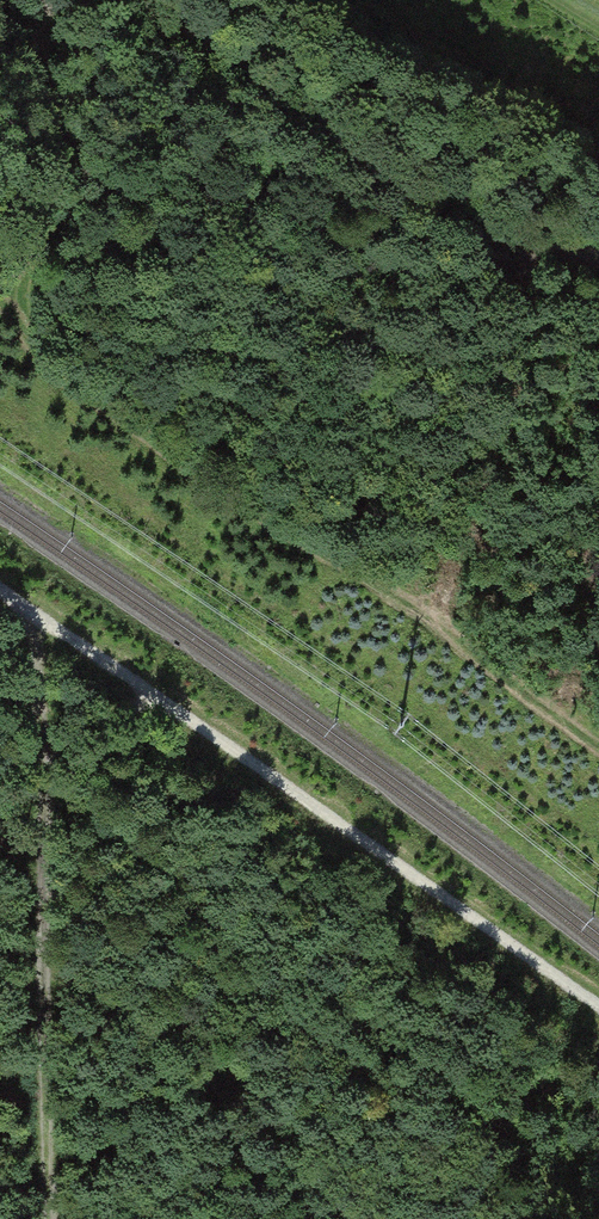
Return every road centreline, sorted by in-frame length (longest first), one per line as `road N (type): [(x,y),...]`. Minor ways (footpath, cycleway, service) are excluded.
road 1 (track): [(0,592),(598,1007)]
road 2 (track): [(49,626),(50,1218)]
road 3 (track): [(598,260),(445,206),(362,160),(170,0)]
road 4 (track): [(0,274),(26,244),(39,185),(40,0)]

